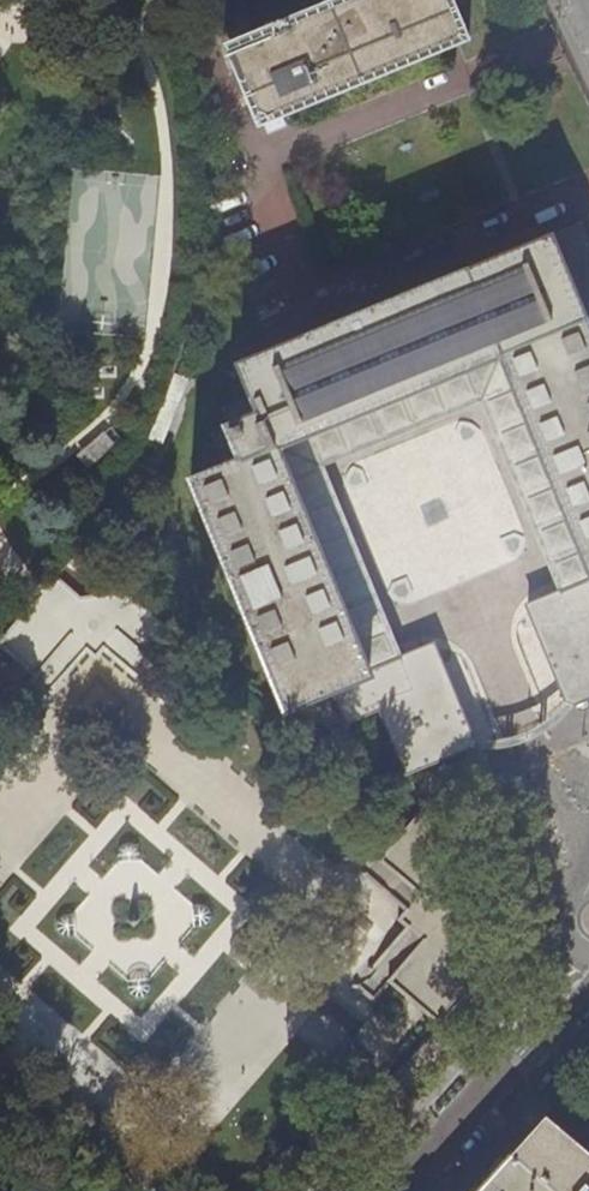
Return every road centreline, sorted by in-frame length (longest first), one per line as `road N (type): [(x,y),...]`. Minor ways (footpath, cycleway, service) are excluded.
road 1 (residential): [(391,1190),(528,1046),(588,960)]

